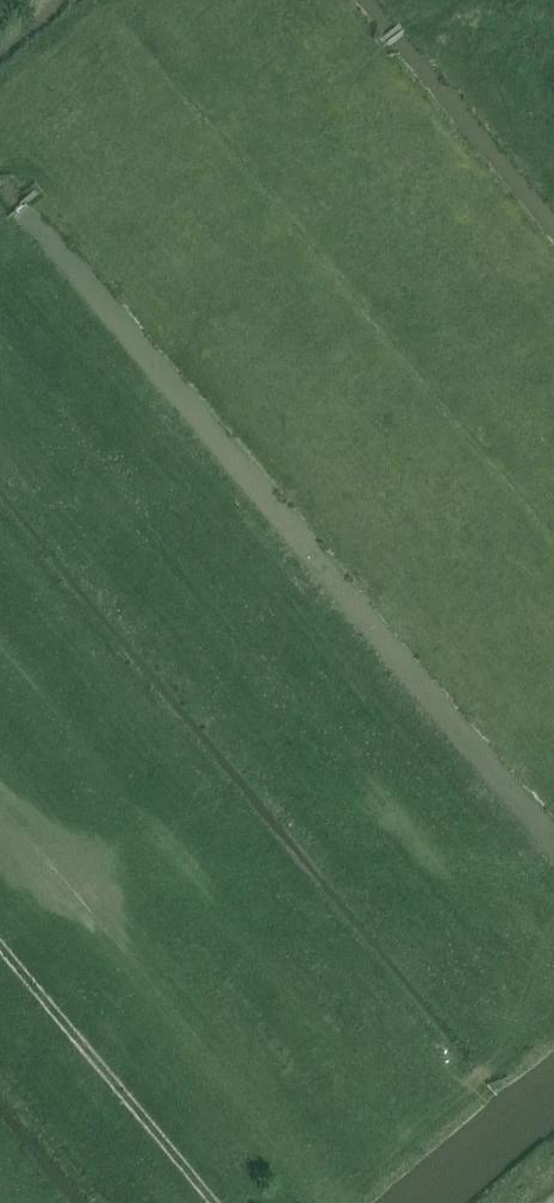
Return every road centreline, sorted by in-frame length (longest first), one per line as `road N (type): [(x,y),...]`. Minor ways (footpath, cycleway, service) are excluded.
road 1 (track): [(214,1202),(0,943)]

